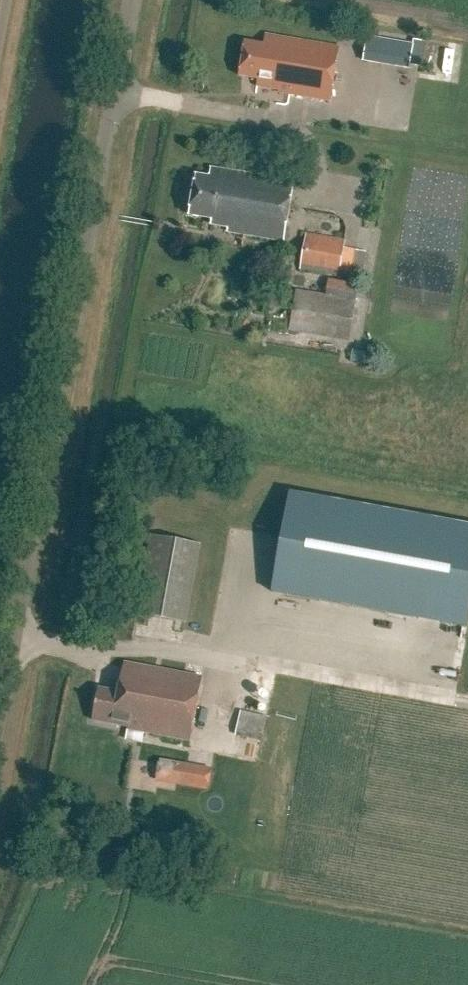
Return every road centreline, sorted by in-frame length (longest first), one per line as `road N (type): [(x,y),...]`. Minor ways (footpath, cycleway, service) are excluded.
road 1 (unclassified): [(0,728),(133,0)]

